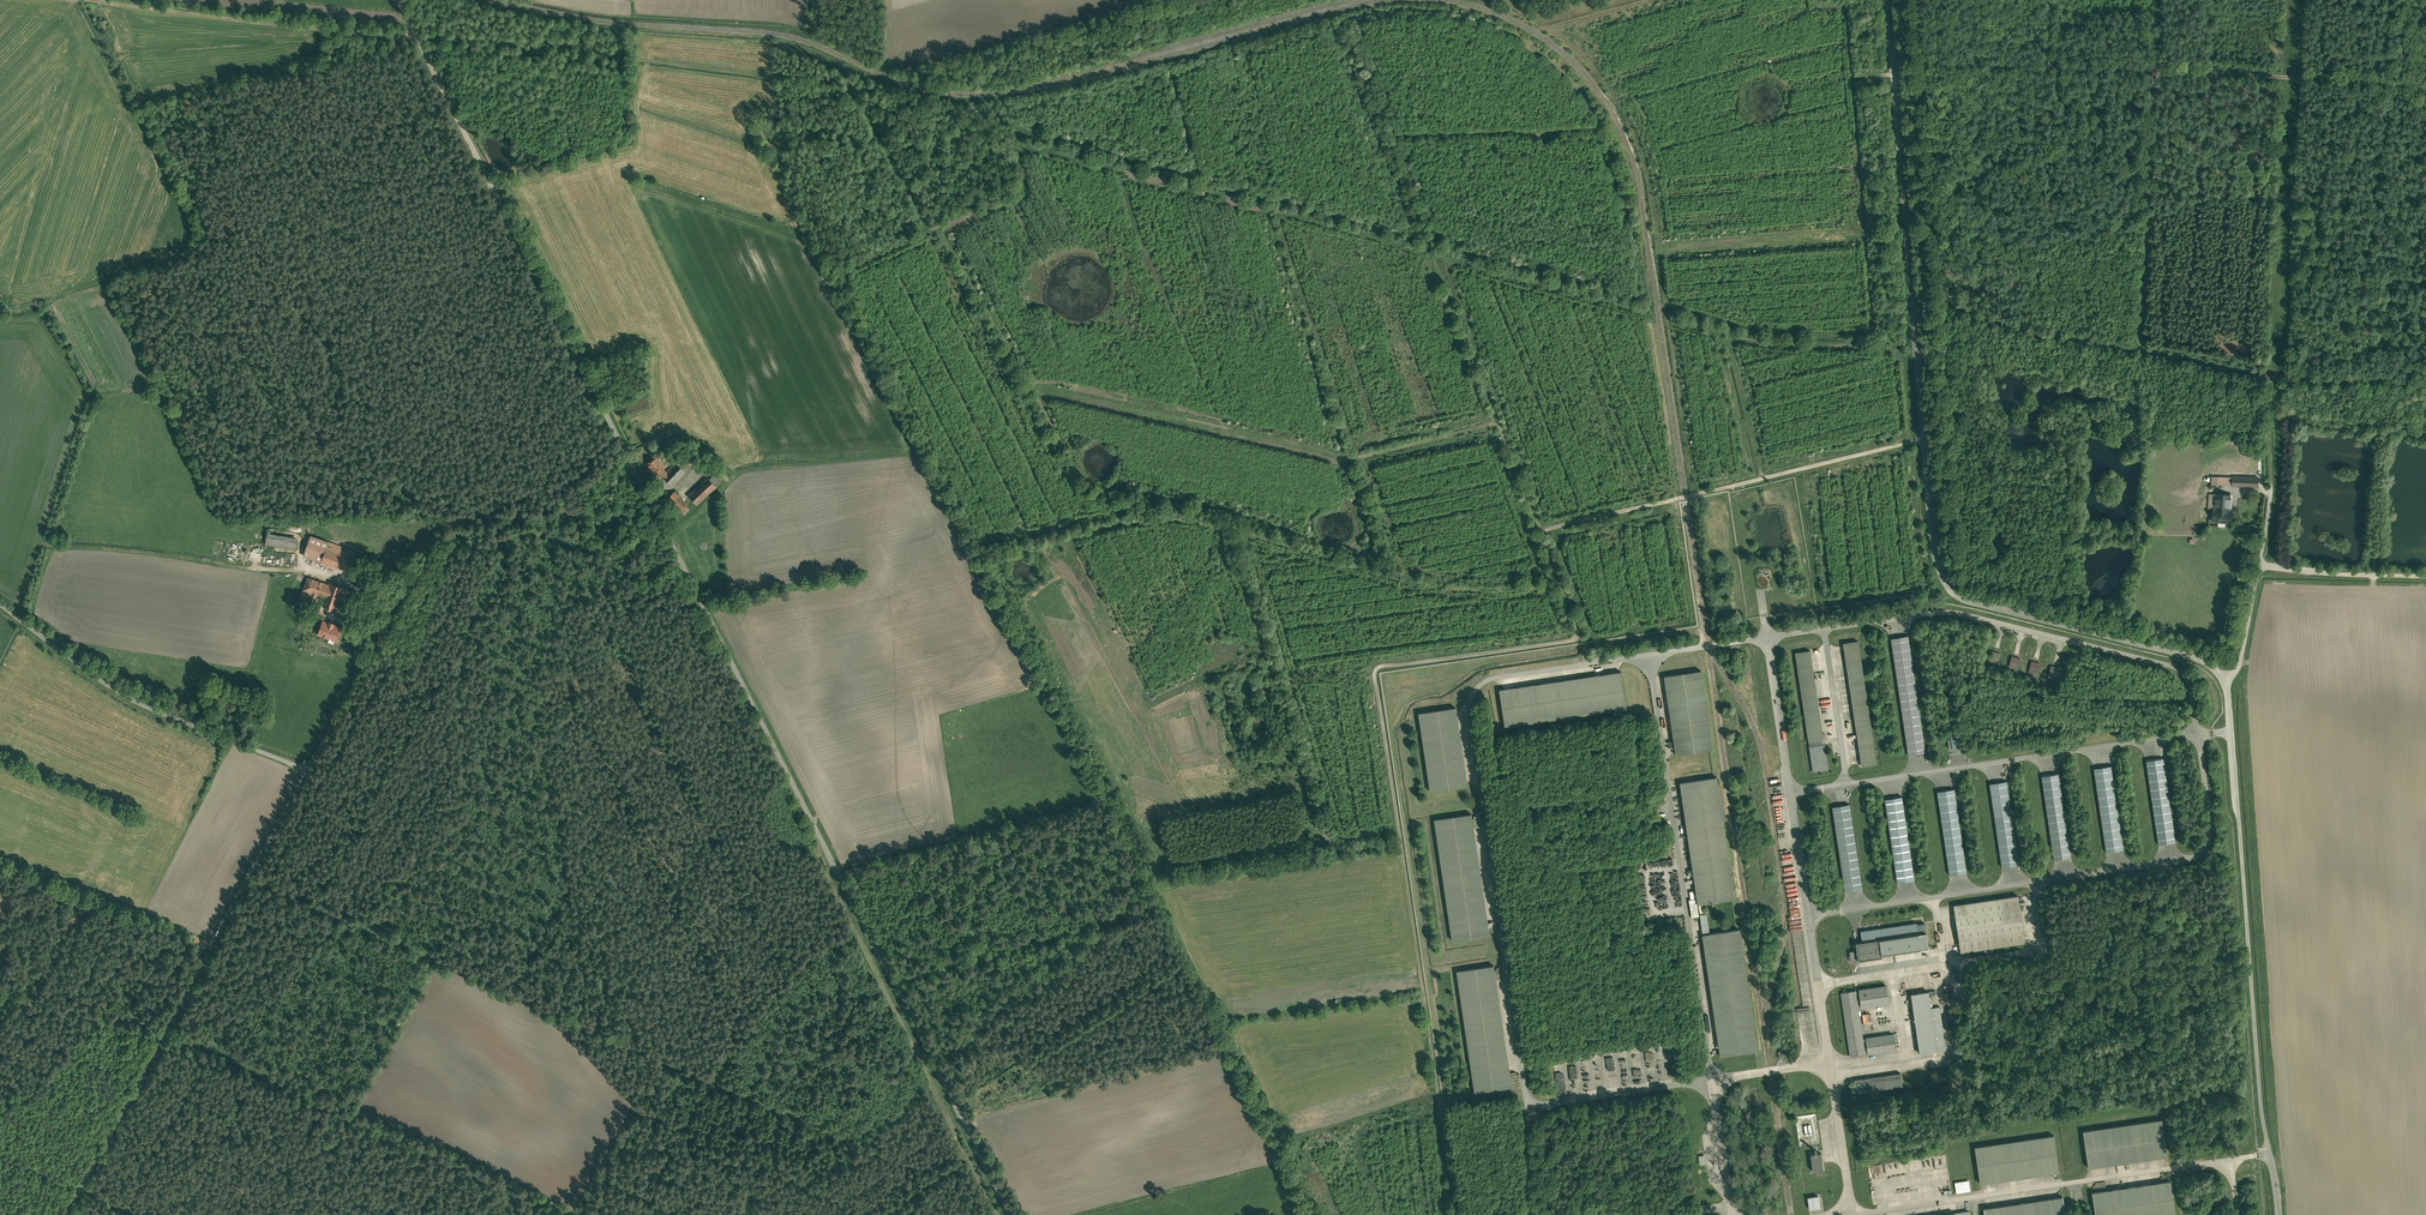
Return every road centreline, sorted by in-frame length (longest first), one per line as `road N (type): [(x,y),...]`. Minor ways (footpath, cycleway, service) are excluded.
road 1 (track): [(1353,47),(1577,628),(1570,642),(1376,671),(1457,1214)]
road 2 (unclassified): [(2226,681),(2197,660),(1965,600),(1947,586),(1931,533),(1886,0)]
road 3 (unclassified): [(684,565),(660,561),(611,525),(574,516),(445,521),(421,552),(305,769),(135,703),(0,606)]
road 4 (unclassified): [(684,565),(1012,1214)]
road 5 (track): [(2260,566),(2270,491),(2269,379),(2140,347),(2159,0)]
road 6 (unclassified): [(395,0),(684,565)]
road 7 (unclassified): [(2226,681),(2261,1113),(2279,1214)]
road 8 (track): [(1914,0),(1939,301),(2022,330),(2141,351)]
road 9 (track): [(305,769),(61,1214)]
road 10 (track): [(2425,82),(1919,60)]
road 11 (track): [(1923,439),(1541,531)]
road 12 (track): [(413,36),(68,2)]
road 13 (track): [(1500,426),(1341,461),(1234,343)]
road 14 (track): [(893,981),(1119,916),(1089,864)]
road 15 (unclassified): [(2425,577),(2260,566),(2241,662),(2226,681)]
road 16 (track): [(713,474),(905,454)]
road 17 (track): [(2269,379),(2425,381)]
road 18 (track): [(838,872),(960,839)]

